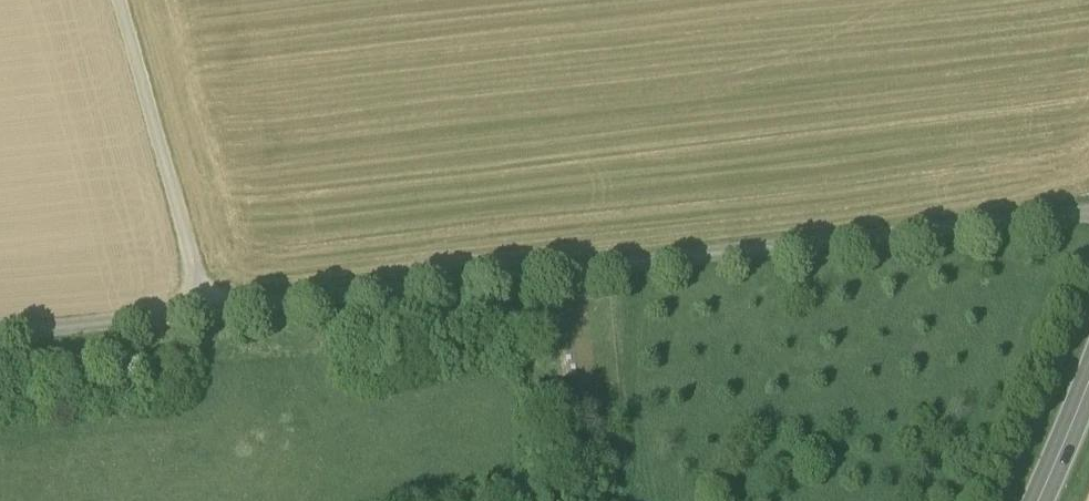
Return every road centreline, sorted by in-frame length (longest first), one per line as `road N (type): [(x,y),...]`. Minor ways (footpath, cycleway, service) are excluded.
road 1 (track): [(1088,210),(0,333)]
road 2 (track): [(119,0),(206,315)]
road 3 (primary): [(1088,378),(1037,500)]

